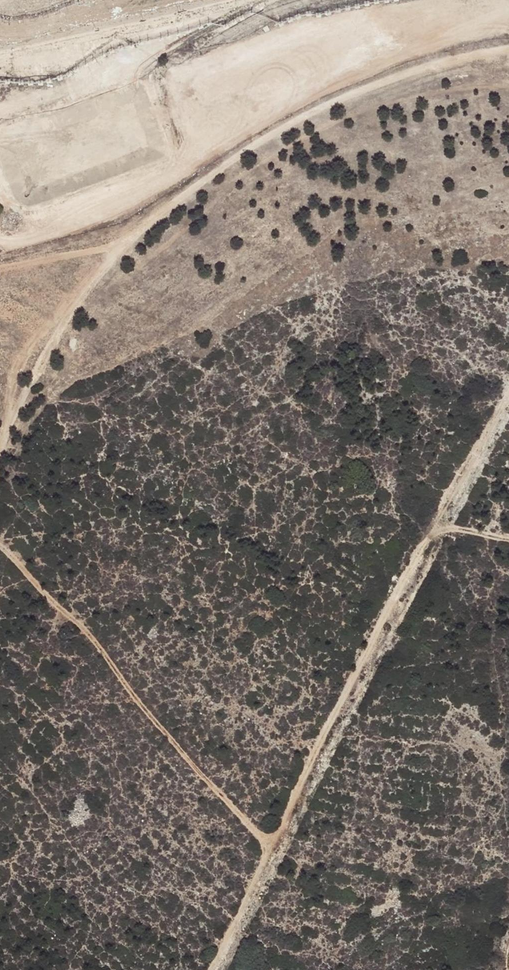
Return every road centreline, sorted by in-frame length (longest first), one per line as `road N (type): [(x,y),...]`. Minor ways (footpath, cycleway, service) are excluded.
road 1 (track): [(508,50),(366,86),(262,139),(120,244),(28,379),(0,448)]
road 2 (track): [(508,541),(453,529),(423,545),(210,969)]
road 3 (track): [(0,546),(272,845)]
road 4 (track): [(433,534),(437,513),(508,387)]
road 5 (track): [(120,244),(0,268)]

